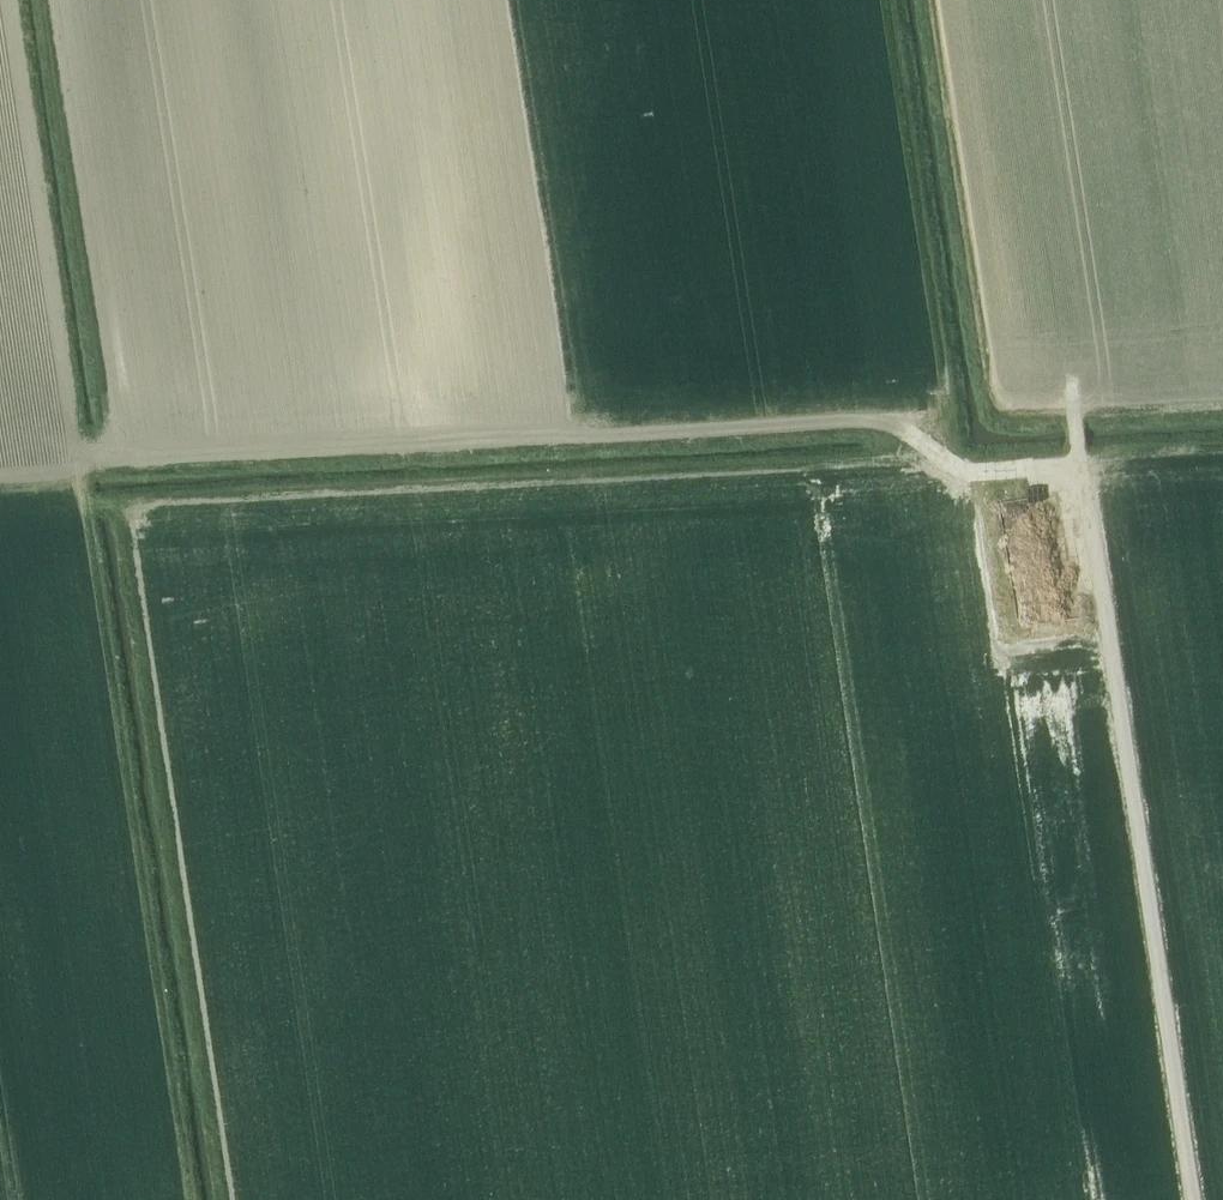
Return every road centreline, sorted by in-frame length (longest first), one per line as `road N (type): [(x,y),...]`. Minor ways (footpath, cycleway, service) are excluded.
road 1 (track): [(1190,1199),(1088,481)]

